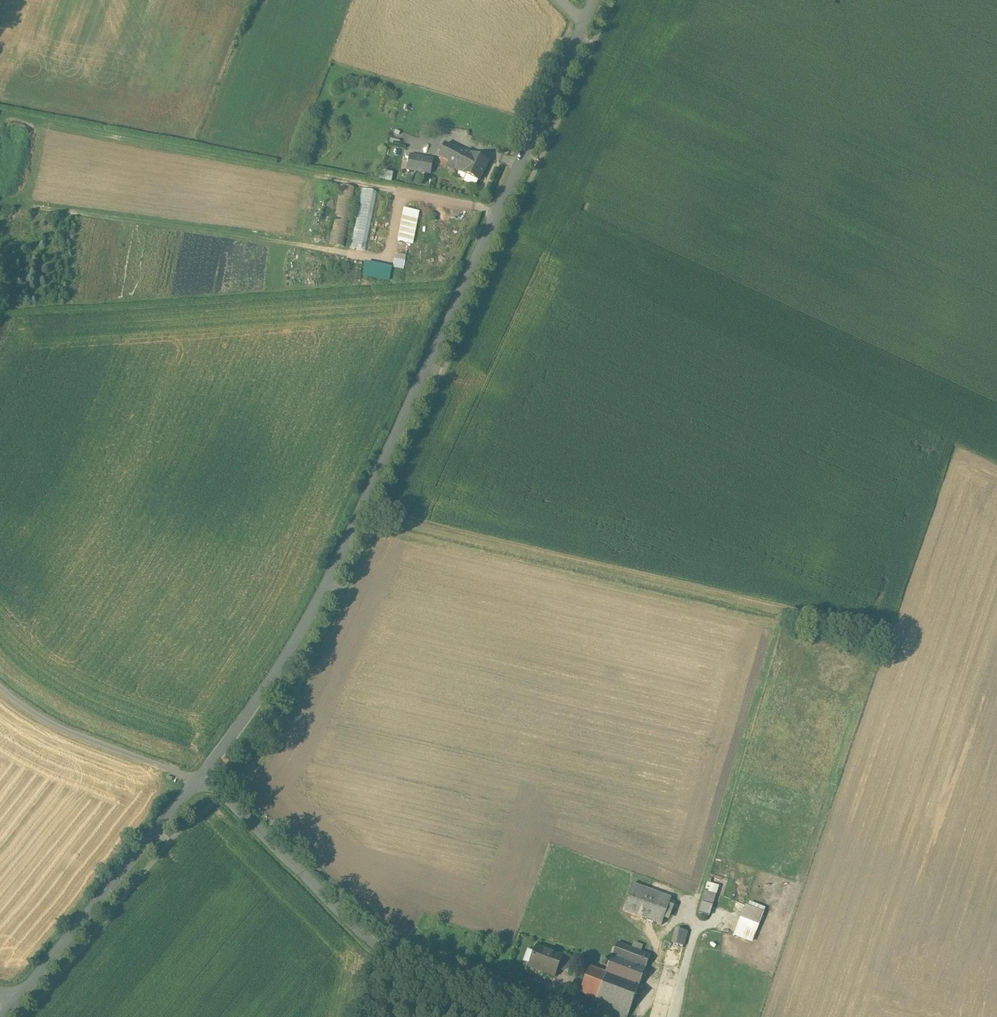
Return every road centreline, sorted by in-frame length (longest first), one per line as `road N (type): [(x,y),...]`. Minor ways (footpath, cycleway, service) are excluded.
road 1 (tertiary): [(199,782),(312,614),(596,0)]
road 2 (unclassified): [(199,782),(222,793),(383,951),(553,1016)]
road 3 (tertiary): [(15,1001),(199,782)]
road 4 (unclassified): [(0,687),(67,731),(199,782)]

